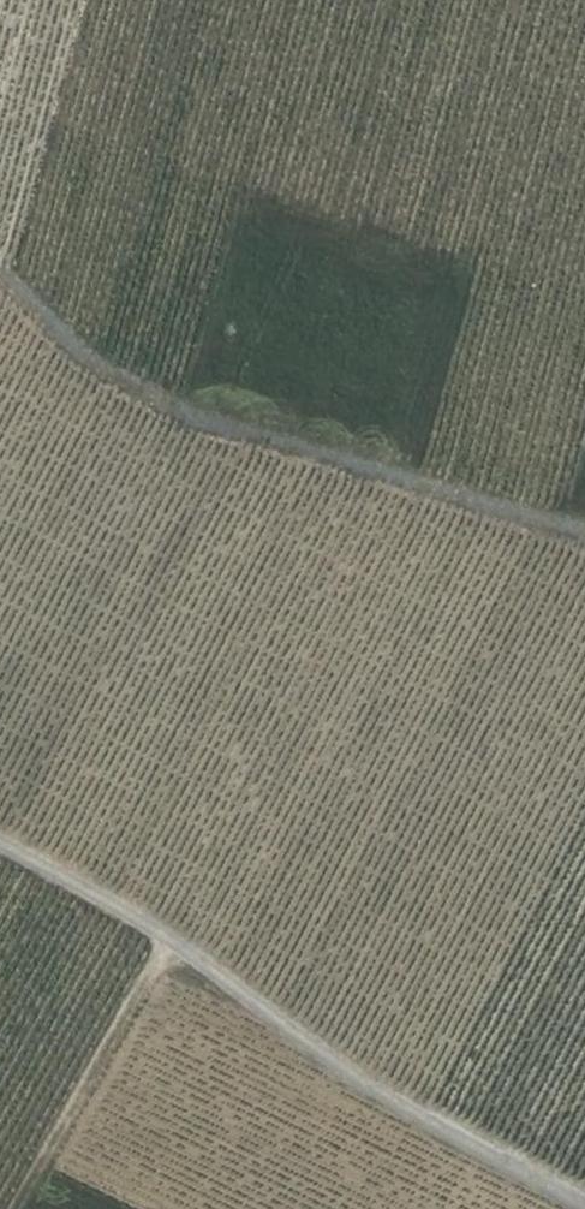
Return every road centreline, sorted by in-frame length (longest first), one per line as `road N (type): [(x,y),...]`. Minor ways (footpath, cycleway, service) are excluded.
road 1 (track): [(584,1206),(324,1064),(163,935),(0,847)]
road 2 (track): [(584,542),(231,435),(105,381),(0,289)]
road 3 (track): [(163,935),(18,1208)]

